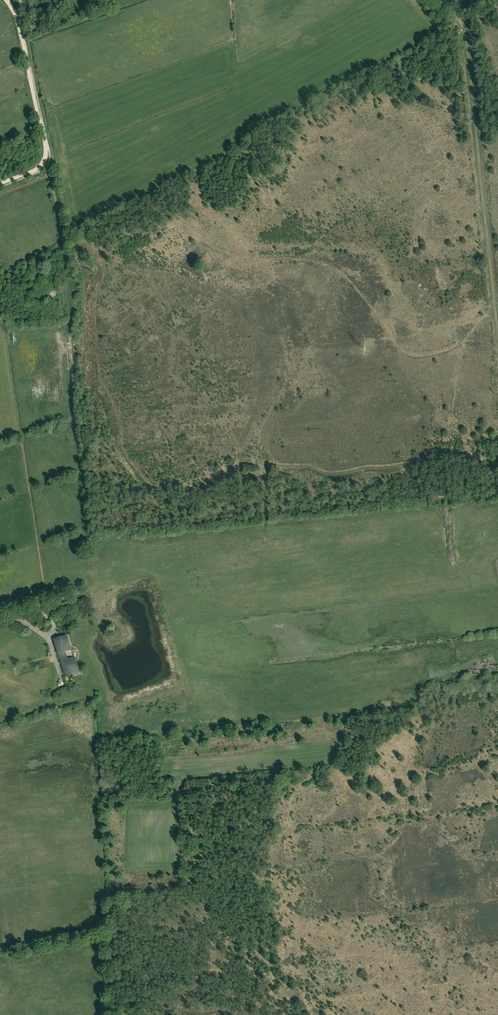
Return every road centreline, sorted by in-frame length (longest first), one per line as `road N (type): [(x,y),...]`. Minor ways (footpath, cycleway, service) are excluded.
road 1 (track): [(6,0),(46,149),(41,167),(0,184)]

